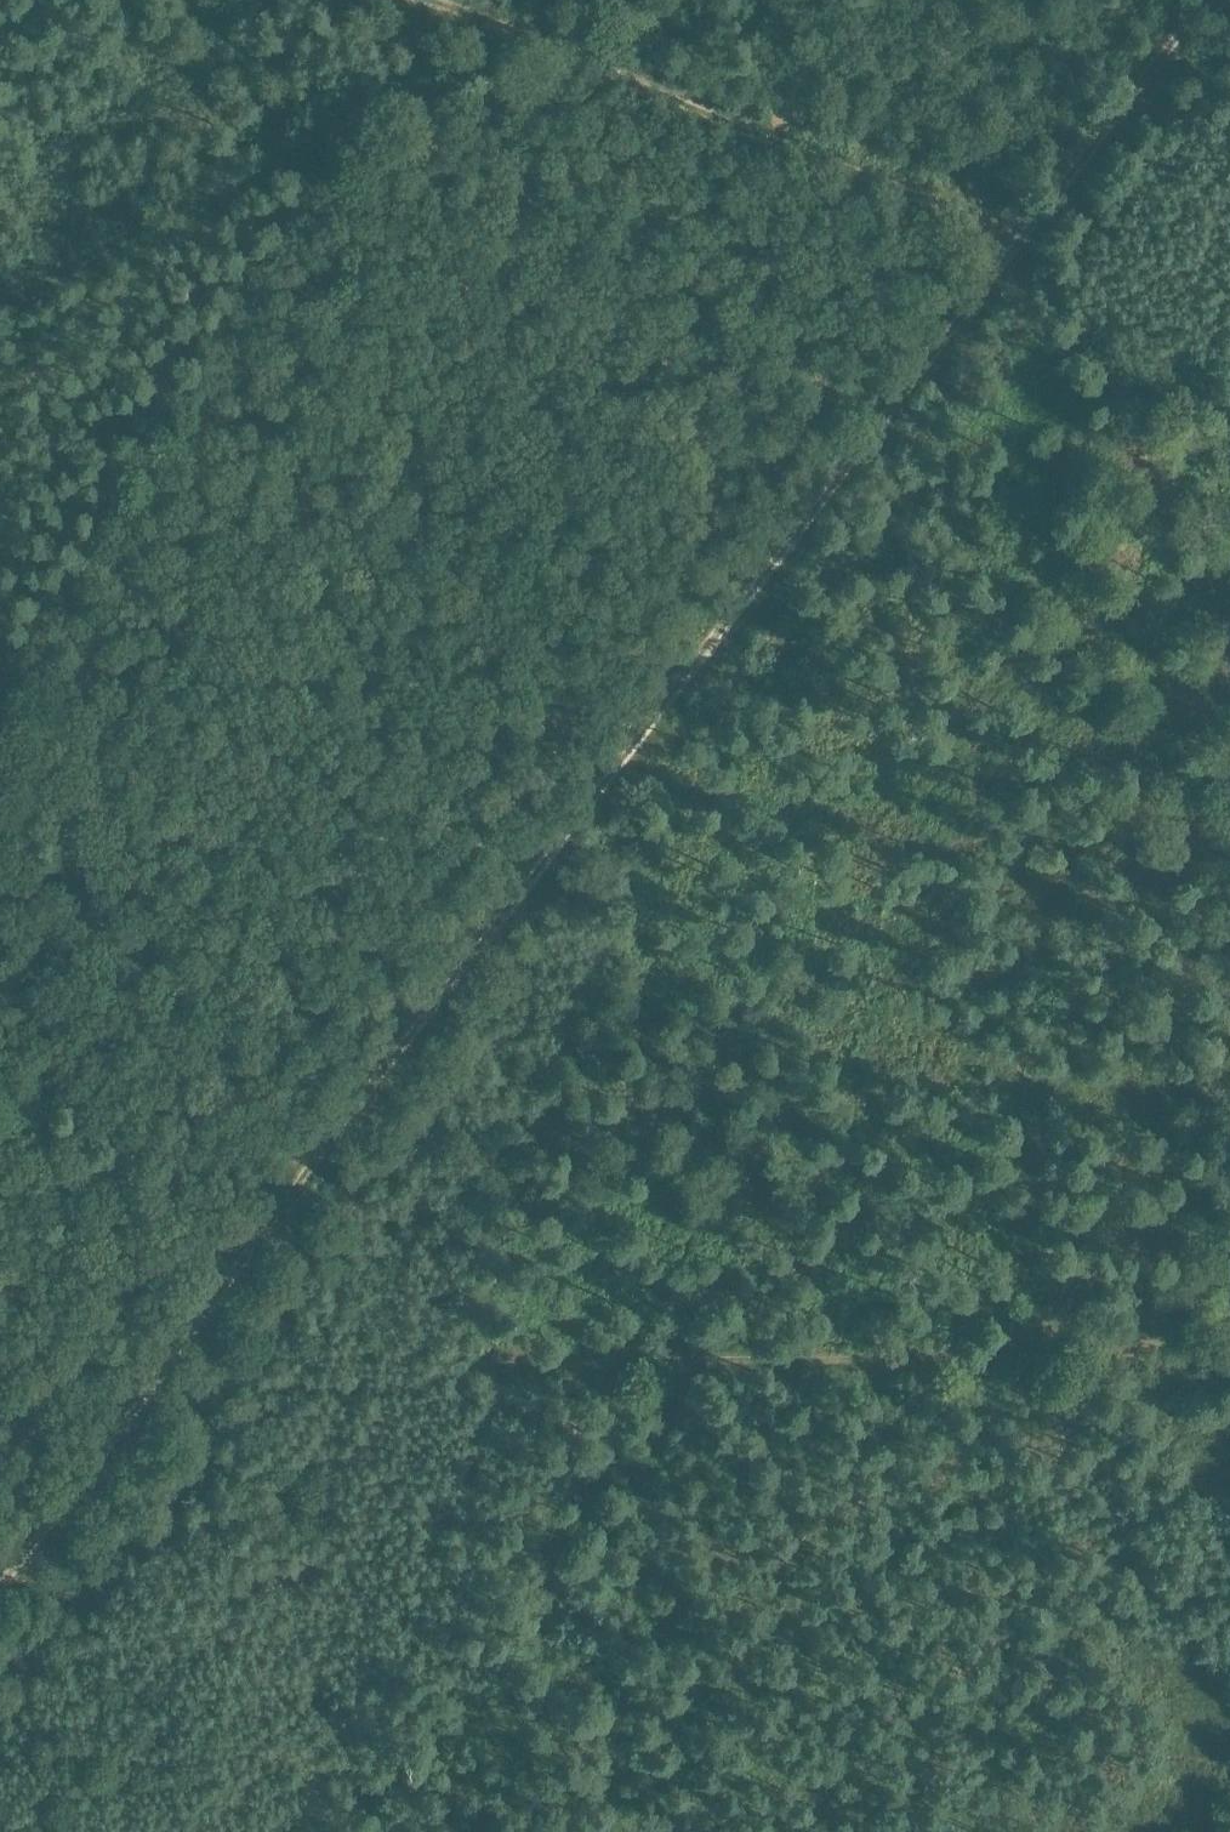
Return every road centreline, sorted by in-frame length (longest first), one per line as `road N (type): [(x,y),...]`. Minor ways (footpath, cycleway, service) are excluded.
road 1 (track): [(1202,0),(0,1574)]
road 2 (track): [(1229,1367),(866,1354),(147,1388)]
road 3 (track): [(1021,238),(429,0)]

